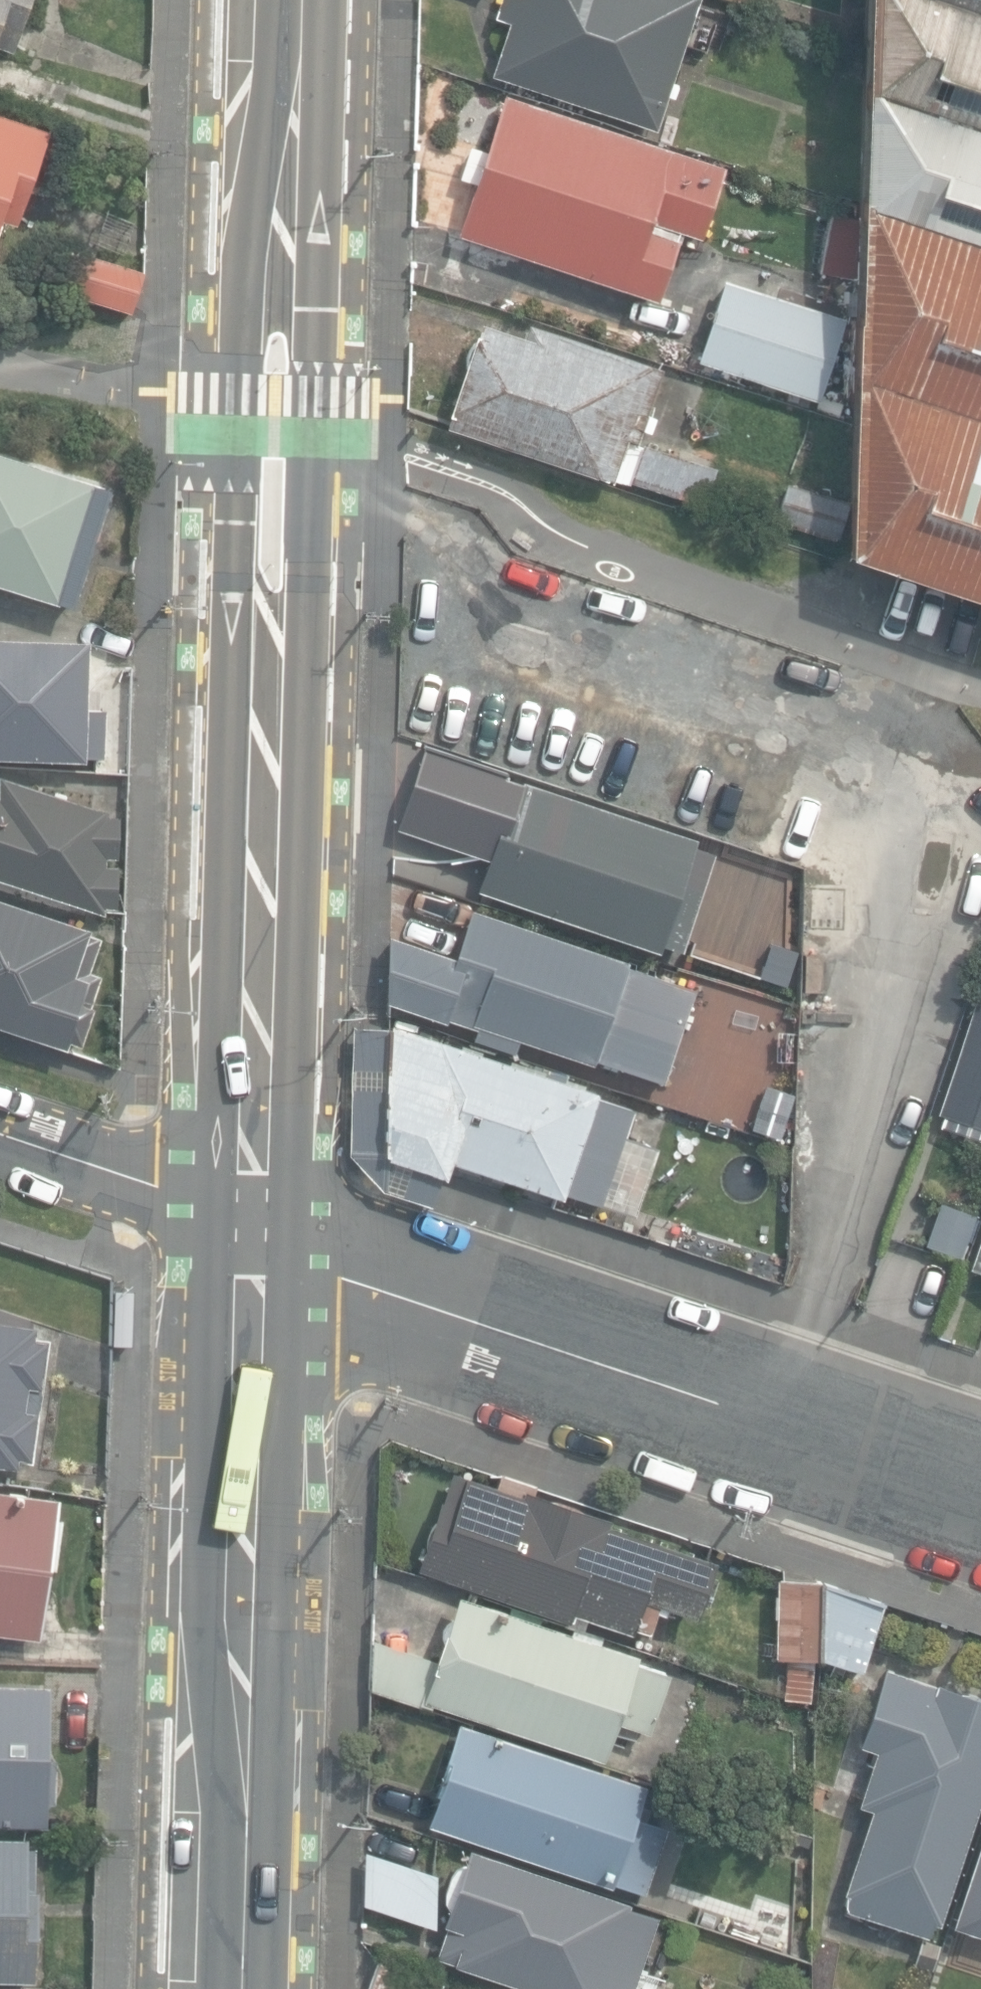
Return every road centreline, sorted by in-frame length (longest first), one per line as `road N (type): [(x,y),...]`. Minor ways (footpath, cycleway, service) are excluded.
road 1 (secondary): [(285,0),(250,1217)]
road 2 (residential): [(980,1478),(250,1217)]
road 3 (secondary): [(250,1217),(232,1988)]
road 4 (residential): [(250,1217),(0,1136)]

